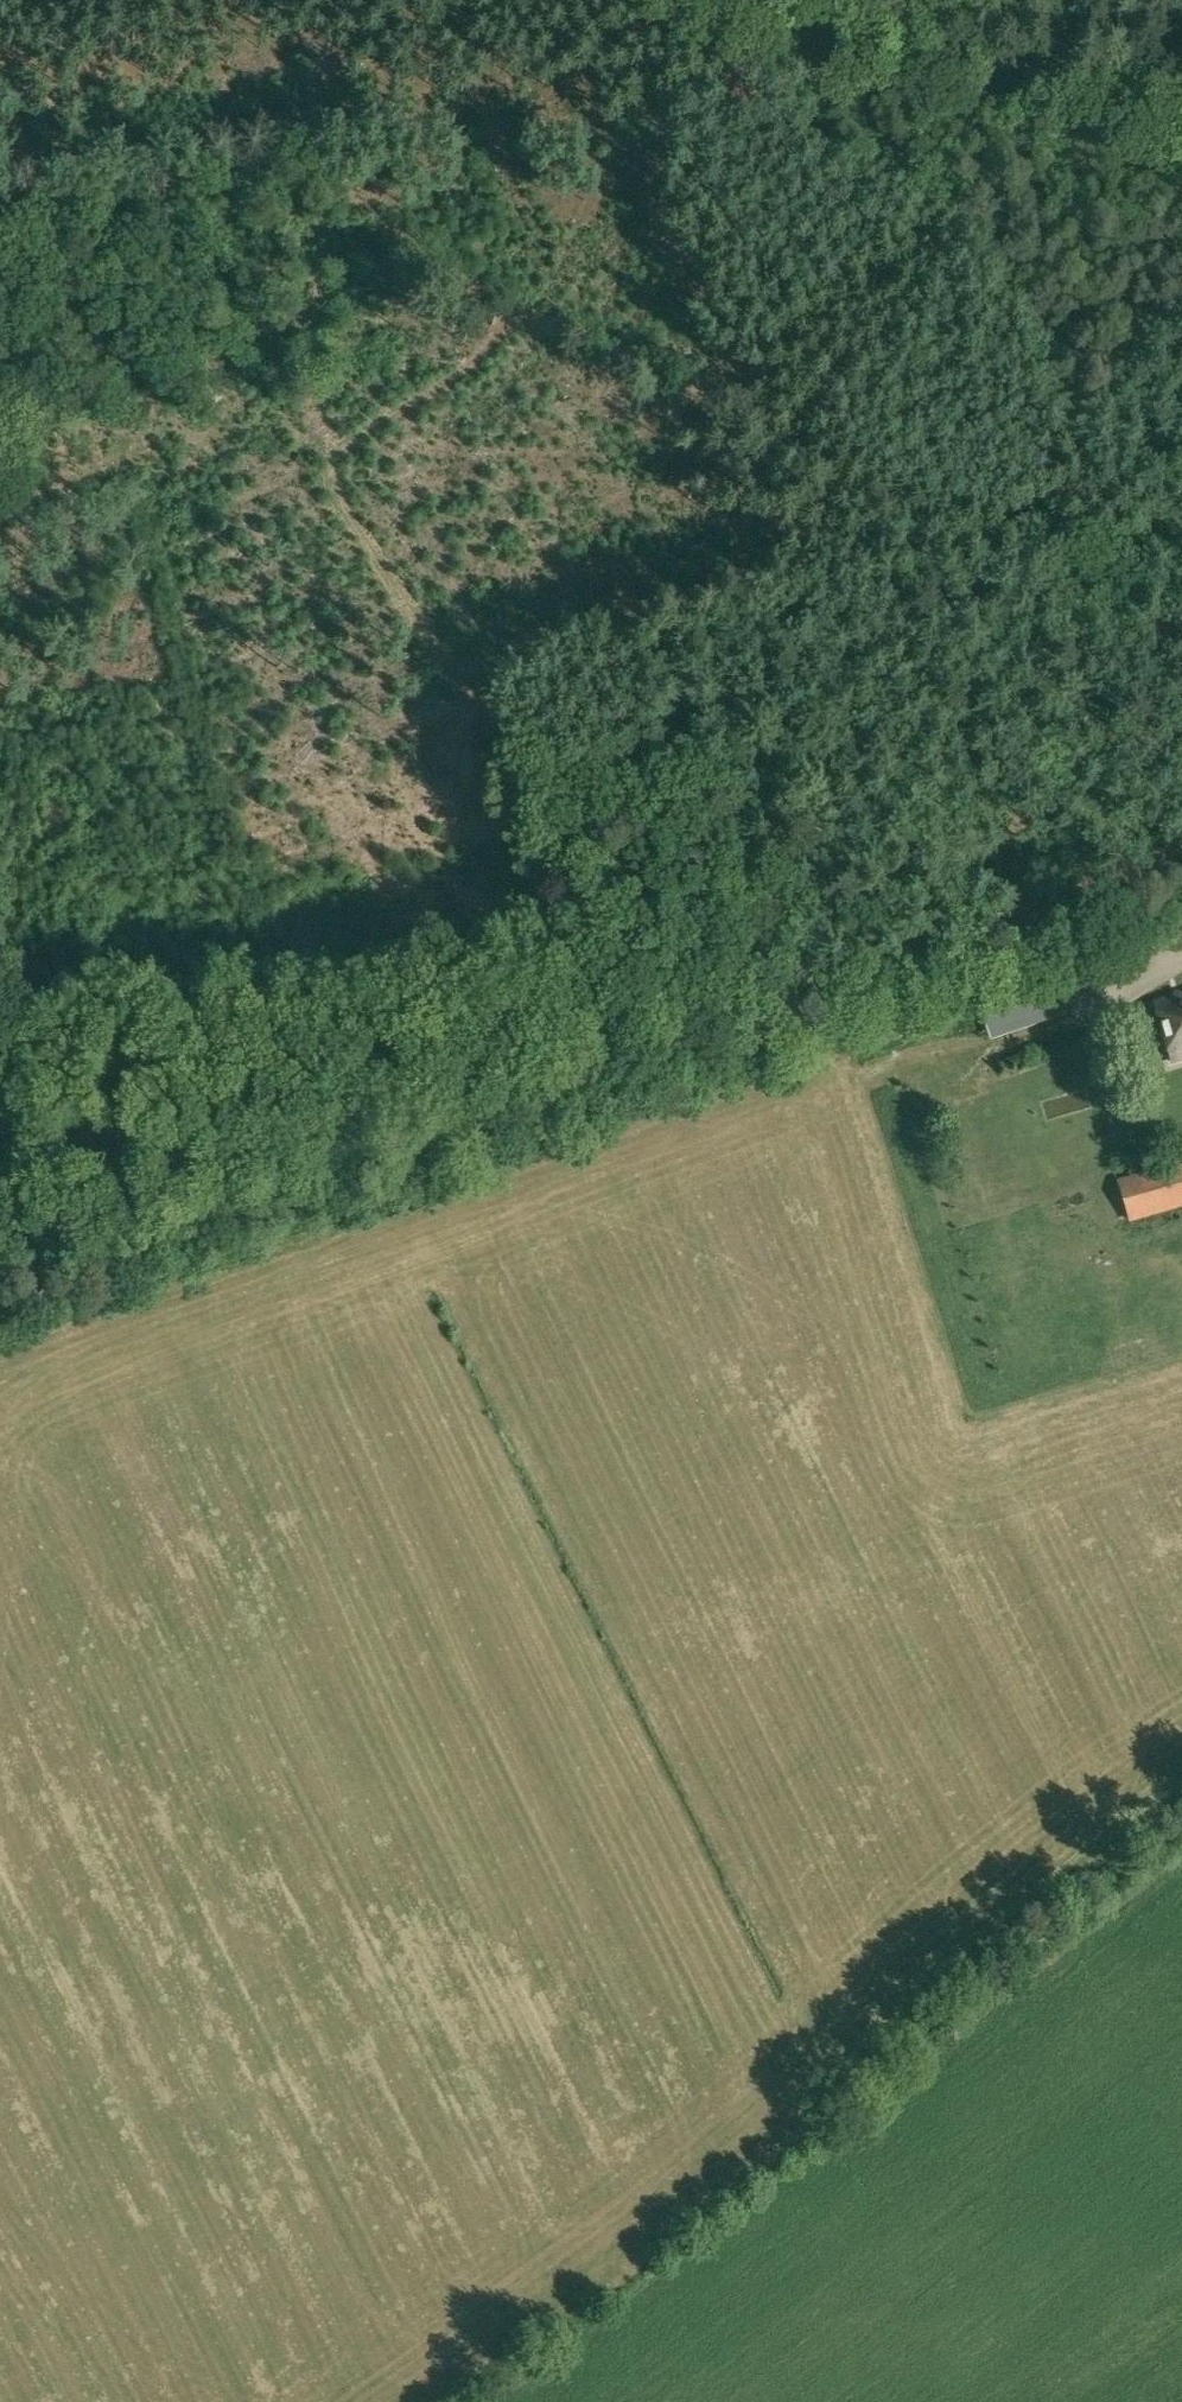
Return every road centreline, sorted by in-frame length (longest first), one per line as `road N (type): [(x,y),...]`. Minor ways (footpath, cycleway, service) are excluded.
road 1 (unclassified): [(1181,129),(831,37),(742,0)]

